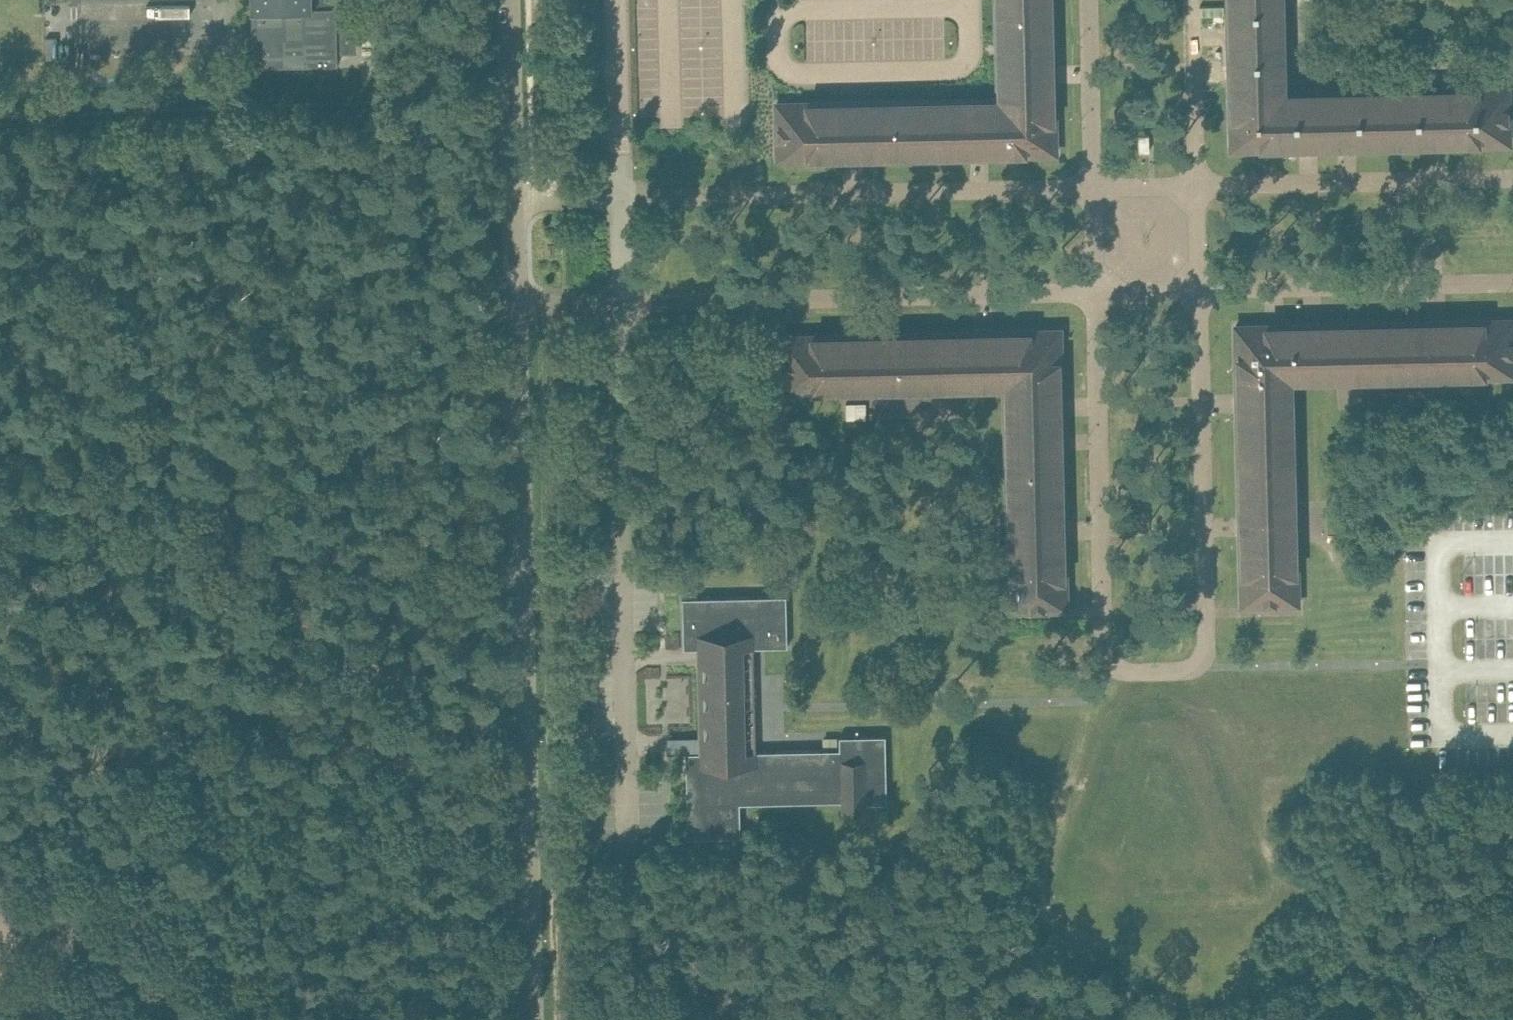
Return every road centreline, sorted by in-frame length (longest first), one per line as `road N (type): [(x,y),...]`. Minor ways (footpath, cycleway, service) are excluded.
road 1 (unclassified): [(532,1019),(508,0)]
road 2 (secondary): [(204,1019),(150,972),(0,884)]
road 3 (unclassified): [(1512,542),(1439,544),(1439,606)]
road 4 (unclassified): [(1439,673),(1439,735),(1512,733)]

